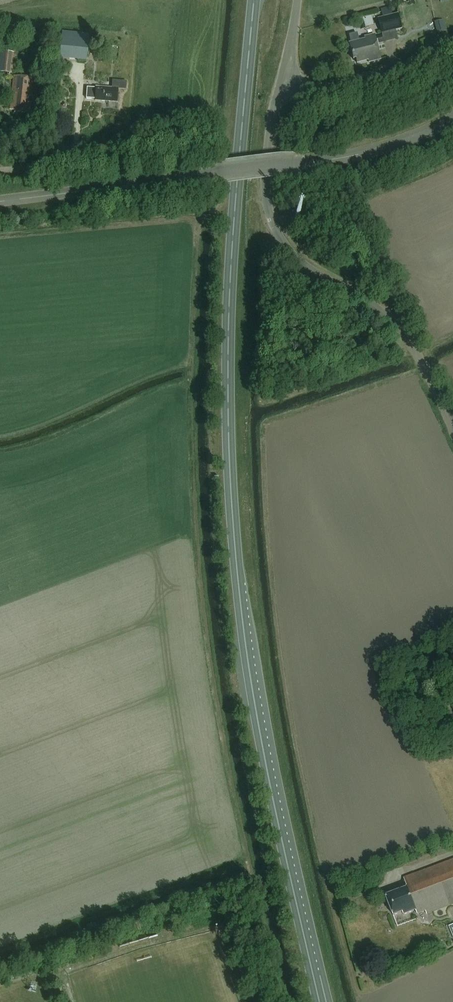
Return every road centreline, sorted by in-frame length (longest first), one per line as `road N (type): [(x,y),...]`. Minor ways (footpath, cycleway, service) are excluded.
road 1 (trunk): [(322,1001),(287,873),(231,549),(225,396),(251,0)]
road 2 (unclassified): [(0,202),(361,157),(452,119)]
road 3 (unclassified): [(452,428),(395,325),(304,266),(275,231),(267,157),(285,84)]
road 4 (unclassified): [(285,84),(337,84),(452,49)]
road 5 (residential): [(0,172),(127,139)]

